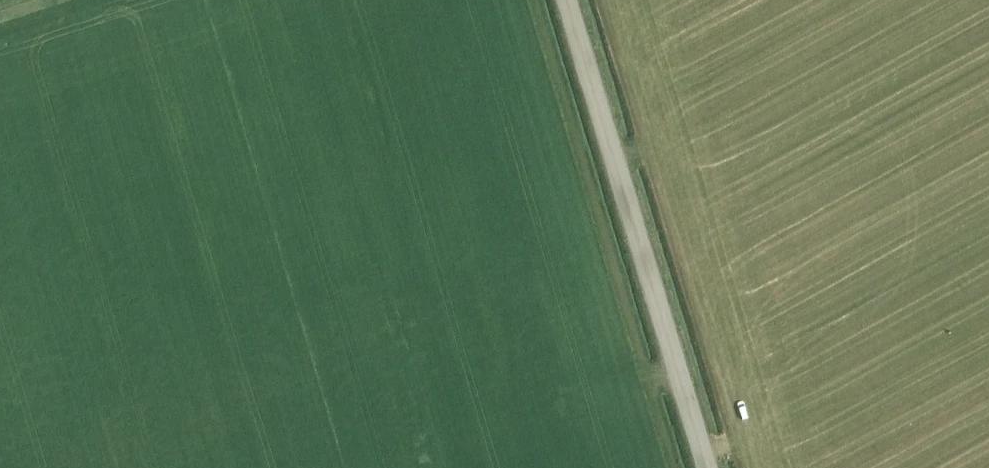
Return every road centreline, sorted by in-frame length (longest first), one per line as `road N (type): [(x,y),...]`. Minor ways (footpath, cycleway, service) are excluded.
road 1 (track): [(569,0),(708,467)]

